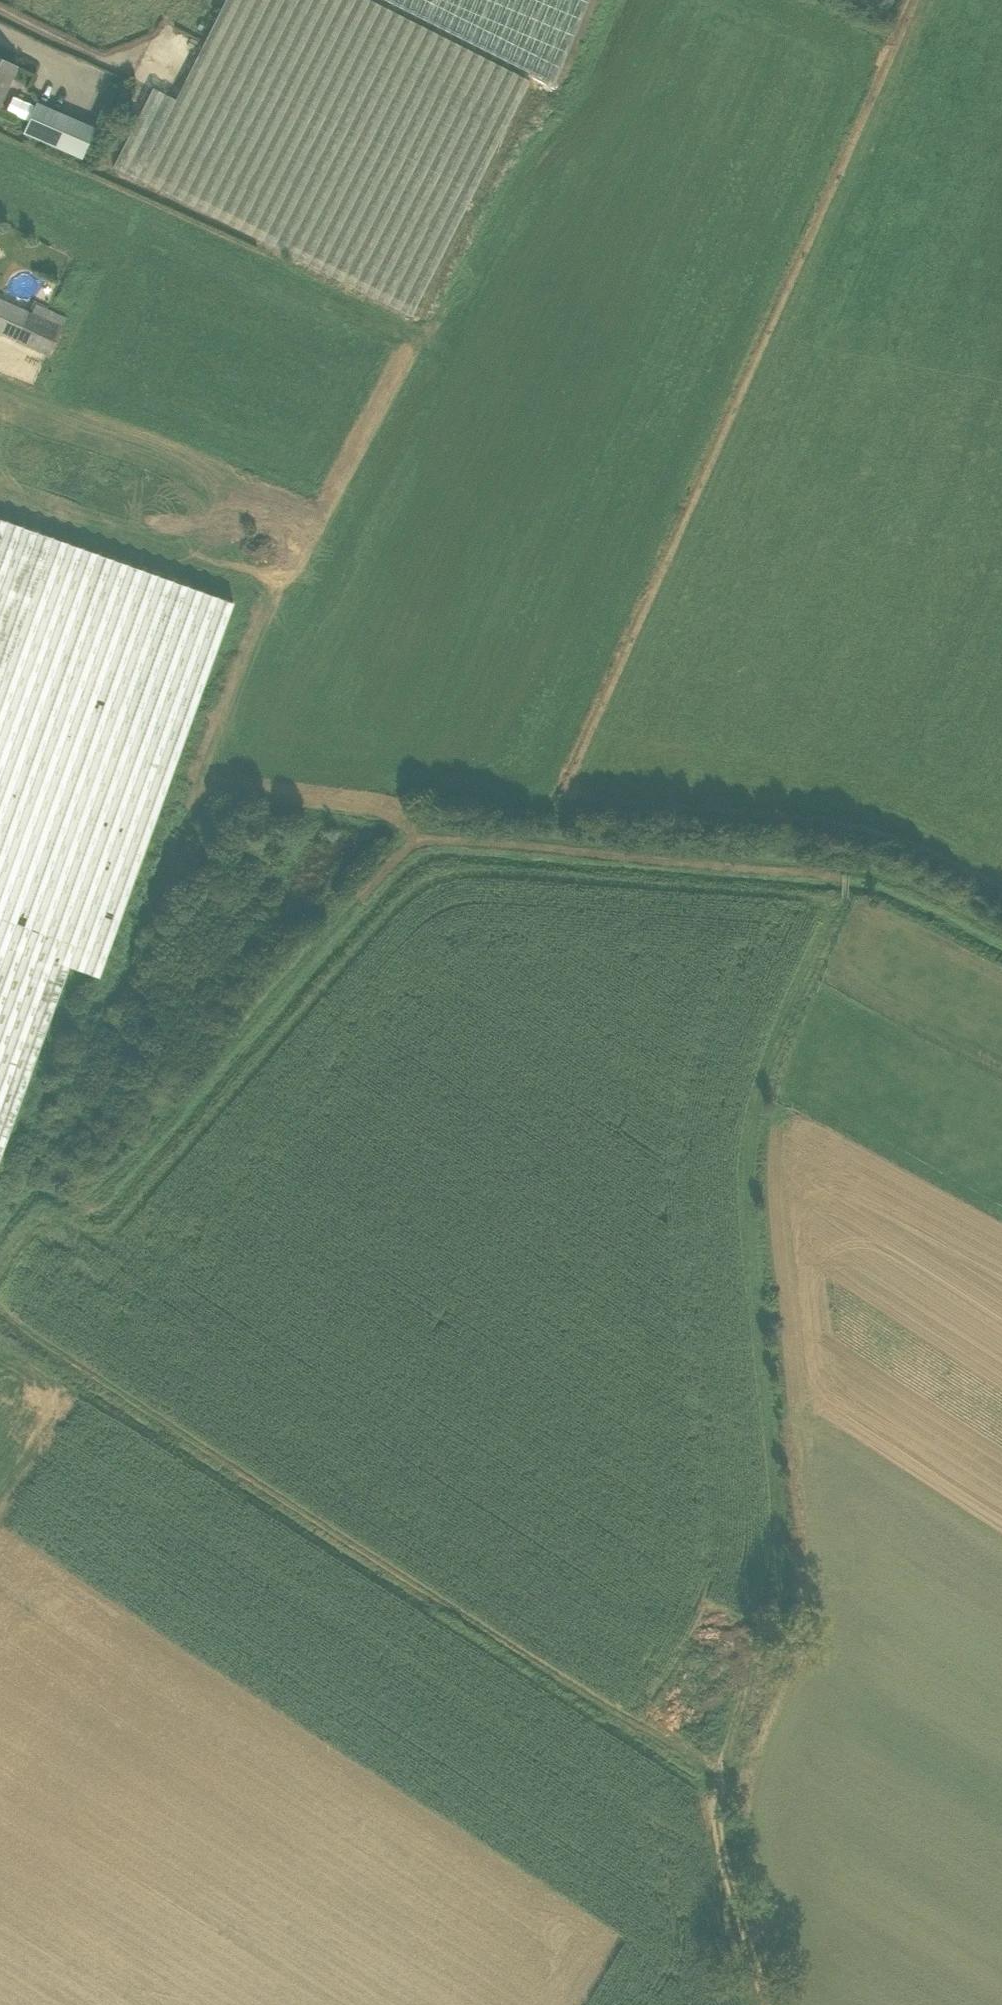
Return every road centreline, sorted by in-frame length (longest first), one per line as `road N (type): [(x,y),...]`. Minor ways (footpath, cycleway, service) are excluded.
road 1 (track): [(0,496),(285,604),(202,776),(213,783),(432,831),(881,862),(1001,925)]
road 2 (track): [(848,895),(796,998),(755,1113),(746,1209),(780,1595),(763,1621),(743,1711)]
road 3 (track): [(767,2004),(717,1825),(743,1711)]

